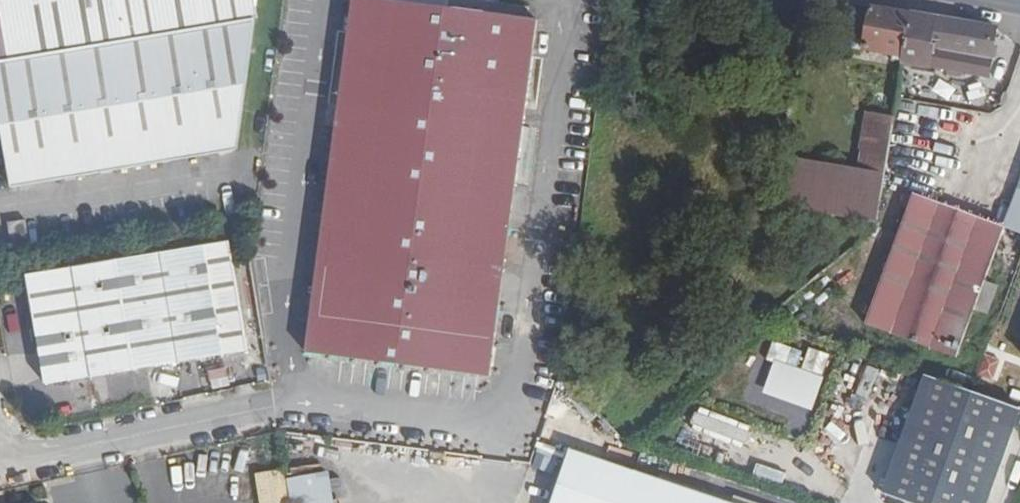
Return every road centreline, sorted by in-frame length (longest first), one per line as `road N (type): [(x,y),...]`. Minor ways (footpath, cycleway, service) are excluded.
road 1 (unclassified): [(2,464),(297,401)]

